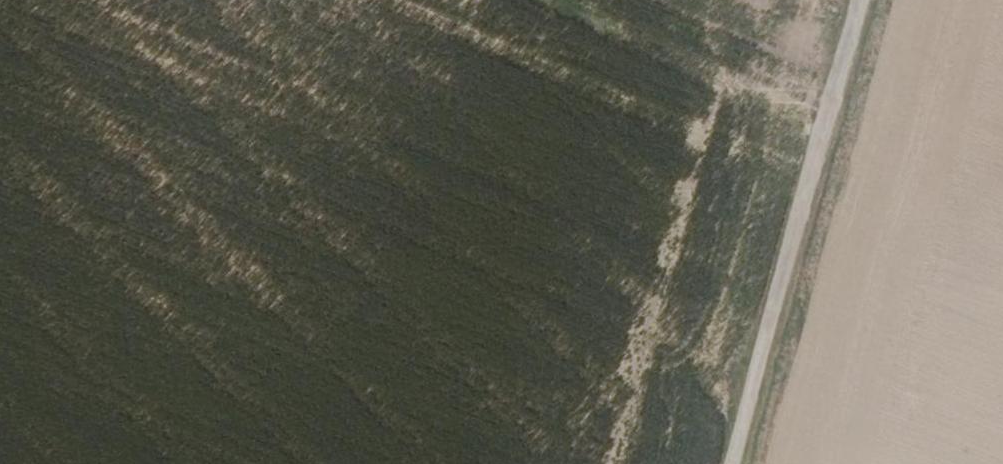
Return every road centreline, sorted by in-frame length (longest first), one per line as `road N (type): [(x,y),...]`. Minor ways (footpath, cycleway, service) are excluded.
road 1 (track): [(733,463),(862,0)]

